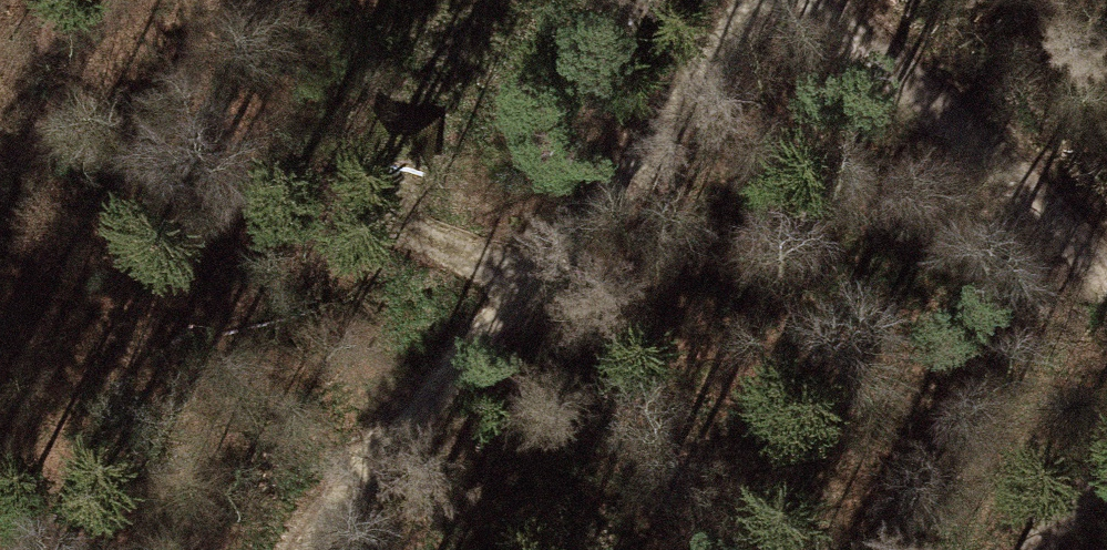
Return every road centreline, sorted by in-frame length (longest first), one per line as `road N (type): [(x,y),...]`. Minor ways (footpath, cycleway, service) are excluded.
road 1 (track): [(702,0),(620,191),(428,386),(309,549)]
road 2 (track): [(1106,274),(921,88),(813,0)]
road 3 (track): [(527,279),(388,213),(394,169)]

